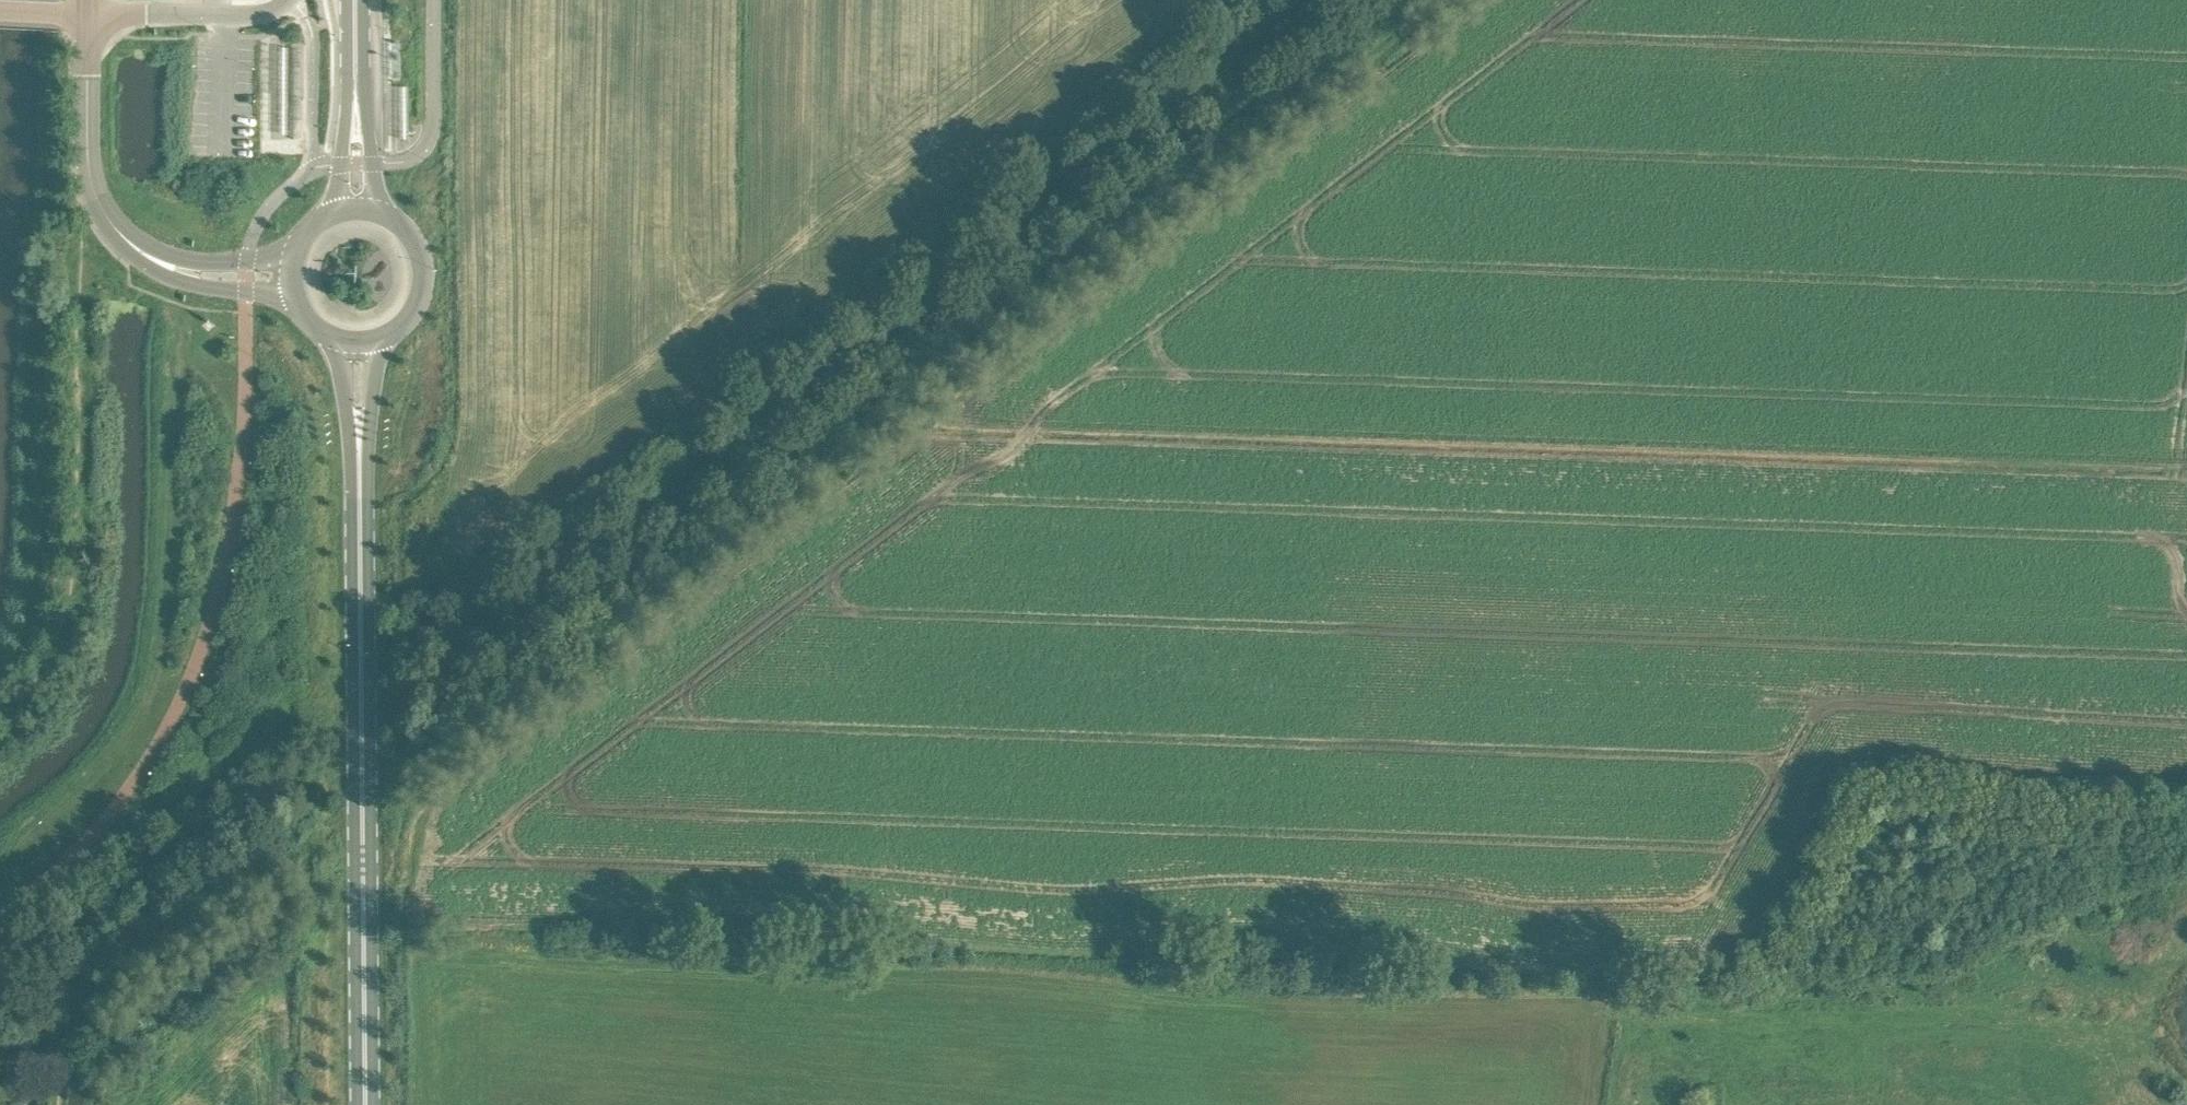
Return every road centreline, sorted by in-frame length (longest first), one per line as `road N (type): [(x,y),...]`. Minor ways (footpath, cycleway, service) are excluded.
road 1 (secondary): [(363,1104),(363,436)]
road 2 (tertiary): [(172,266),(118,229),(93,182),(90,13)]
road 3 (unclassified): [(289,0),(240,16),(90,13)]
road 4 (secondary): [(382,335),(415,305),(422,283),(413,239),(378,212)]
road 5 (tertiary): [(172,266),(209,285),(293,291)]
road 6 (tertiary): [(295,251),(172,266)]

